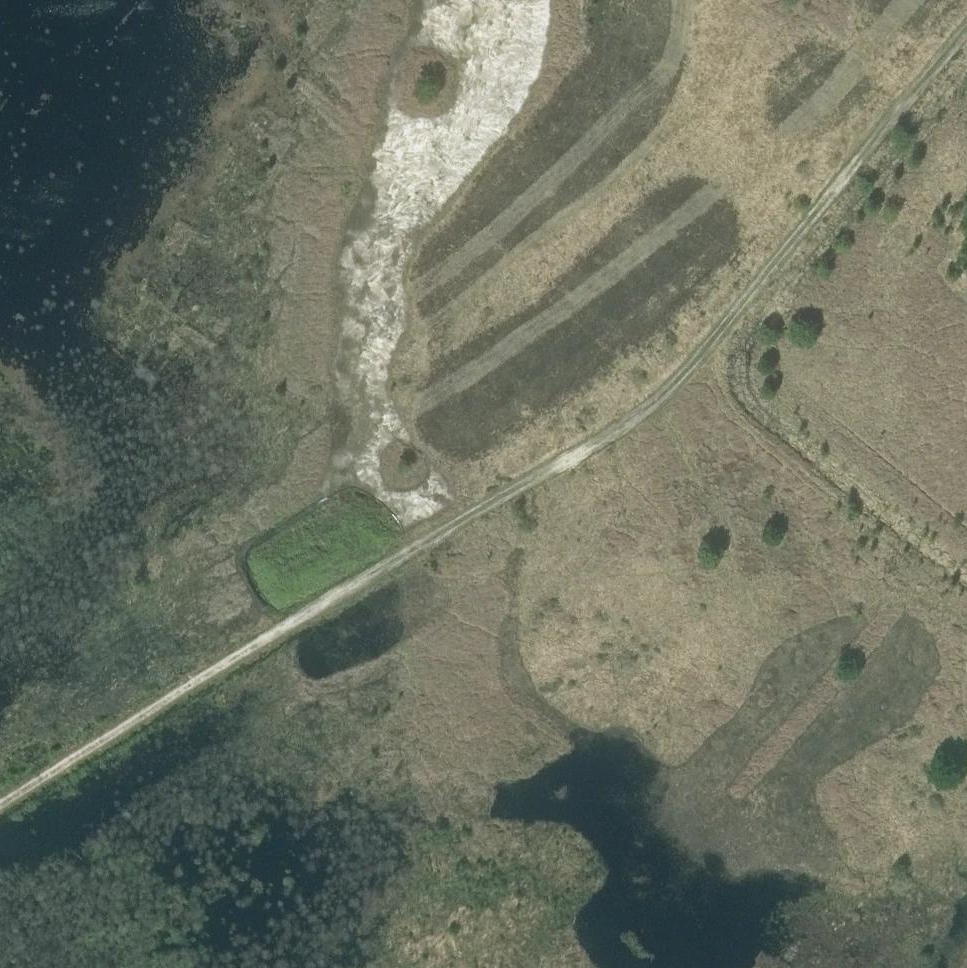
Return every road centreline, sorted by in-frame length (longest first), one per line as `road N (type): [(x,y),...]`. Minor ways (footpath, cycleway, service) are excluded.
road 1 (track): [(0,807),(669,388),(966,25)]
road 2 (track): [(652,401),(721,522),(762,631),(804,635),(859,608),(915,601),(966,627)]

